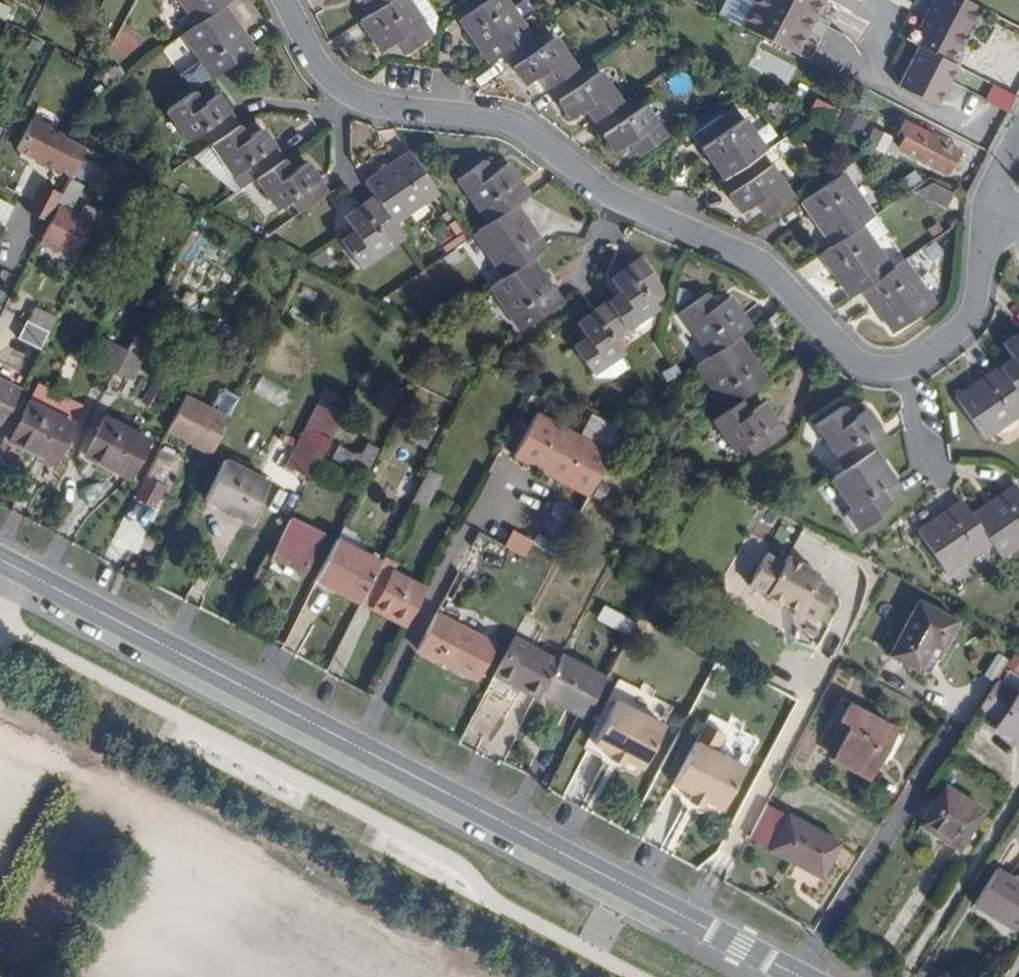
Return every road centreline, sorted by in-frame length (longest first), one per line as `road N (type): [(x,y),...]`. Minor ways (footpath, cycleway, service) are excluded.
road 1 (residential): [(283,0),(304,51),(361,106),(522,128),(597,191),(692,248),(785,280),(857,362),(901,370),(966,321),(988,197)]
road 2 (secondary): [(794,976),(0,562)]

